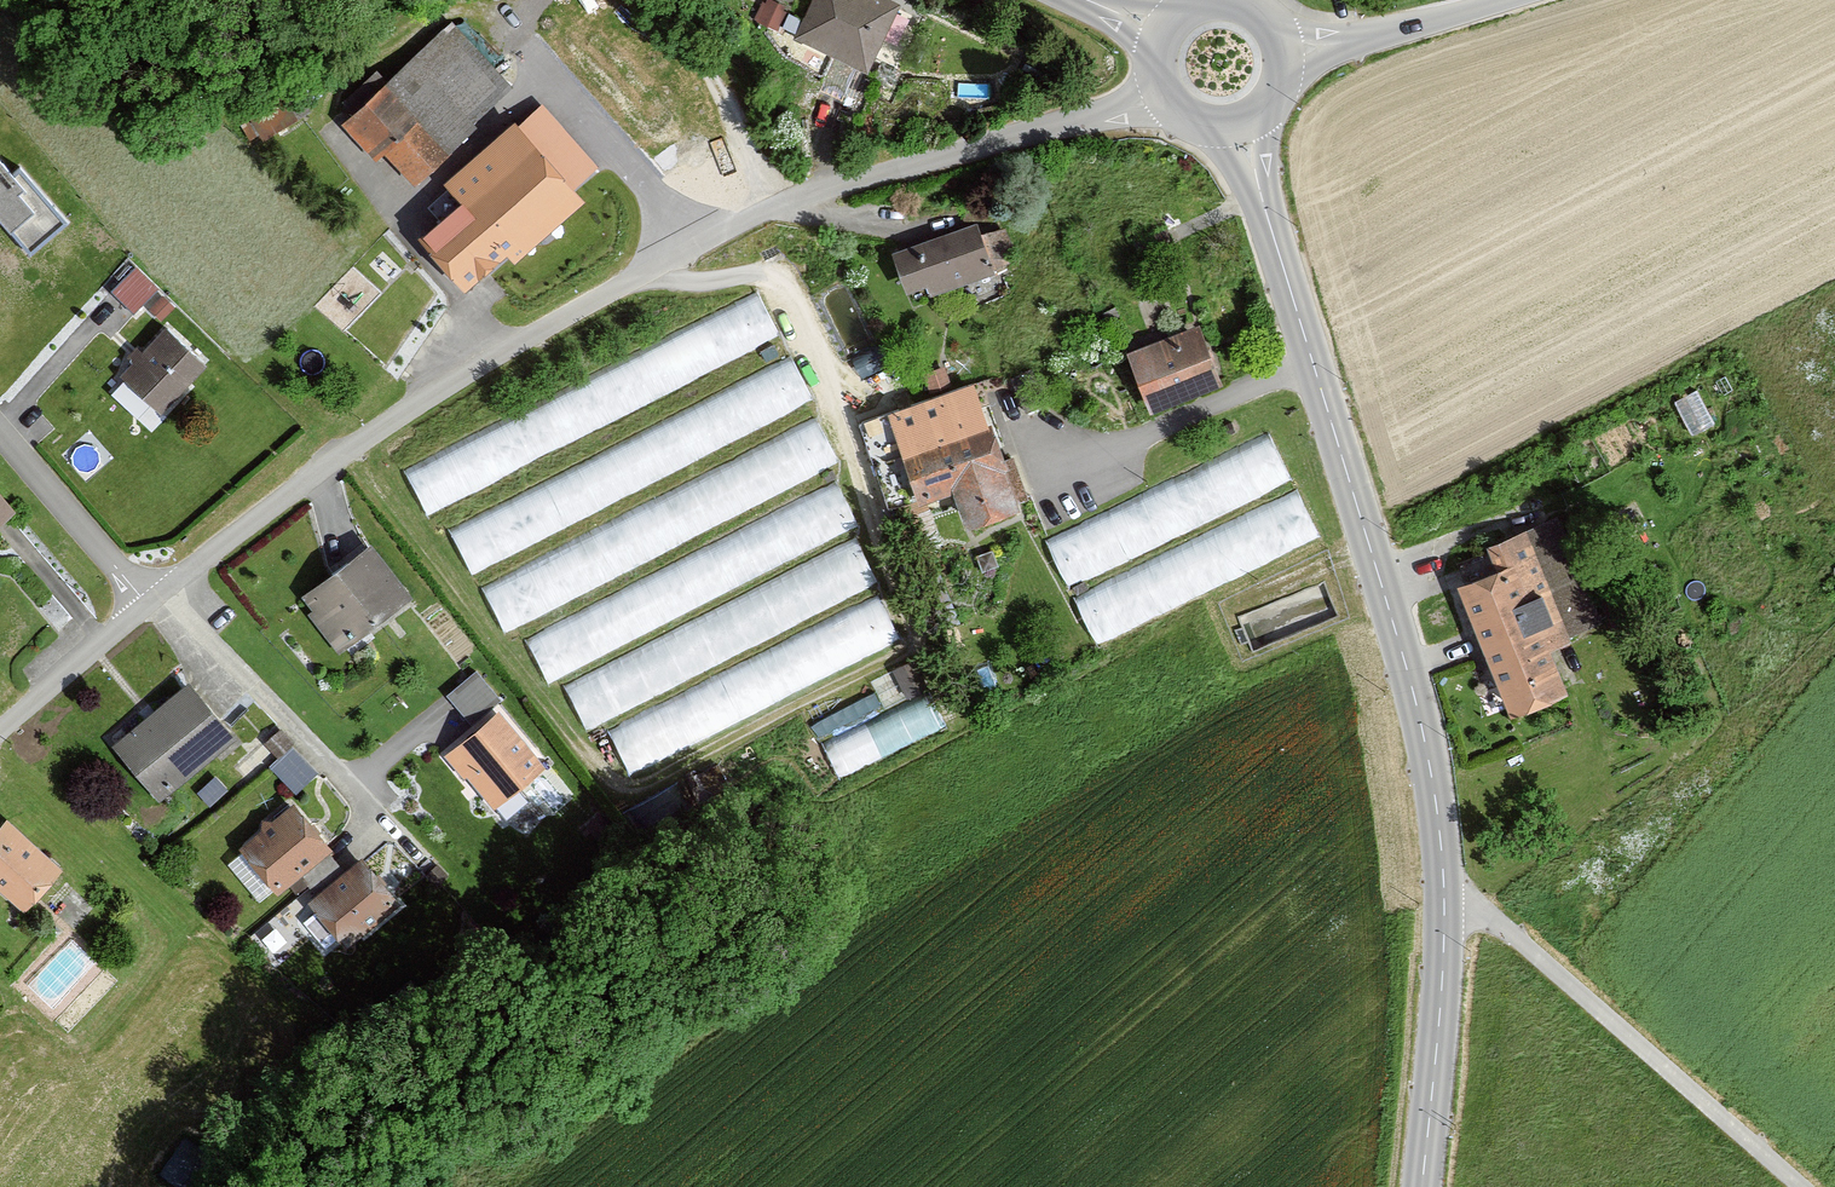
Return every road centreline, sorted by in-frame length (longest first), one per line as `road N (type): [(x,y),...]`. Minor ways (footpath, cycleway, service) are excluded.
road 1 (residential): [(152,601),(343,452),(472,368),(783,203),(1165,97)]
road 2 (tertiary): [(1422,1186),(1445,893),(1426,739),(1255,174)]
road 3 (track): [(1800,1186),(1498,923),(1445,893)]
road 4 (unclassified): [(1283,60),(1508,0)]
road 5 (residential): [(152,601),(0,426)]
road 6 (residential): [(0,731),(152,601)]
road 7 (tertiary): [(1283,60),(1267,23),(1232,2),(1191,8),(1163,37)]

